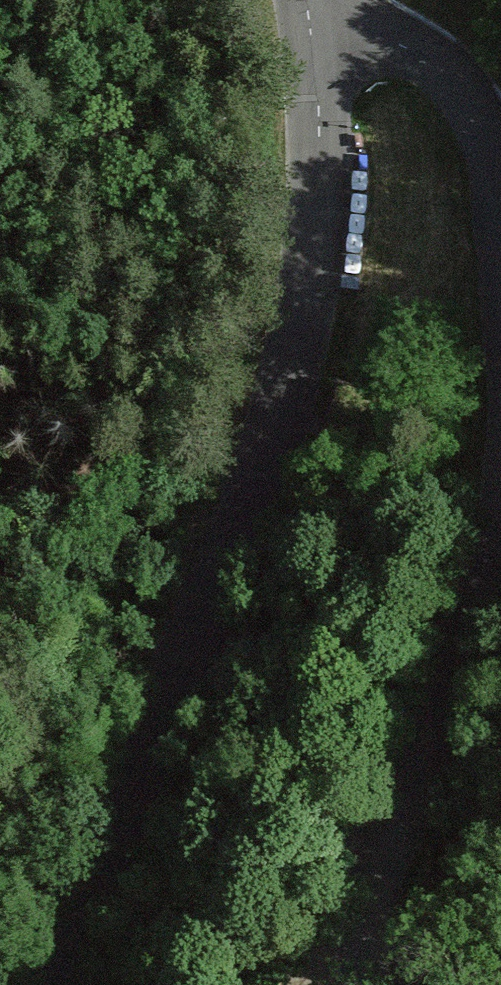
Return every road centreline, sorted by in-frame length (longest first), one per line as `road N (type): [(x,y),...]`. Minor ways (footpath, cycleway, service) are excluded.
road 1 (track): [(314,33),(321,137),(253,497),(45,984)]
road 2 (unclassified): [(500,488),(362,984)]
road 3 (unclassified): [(314,33),(370,31),(425,54),(497,140),(500,187)]

